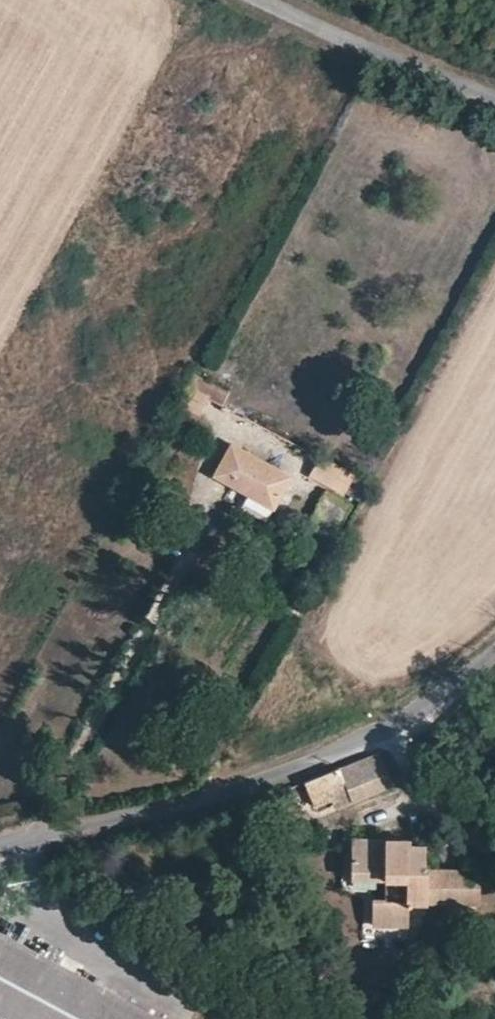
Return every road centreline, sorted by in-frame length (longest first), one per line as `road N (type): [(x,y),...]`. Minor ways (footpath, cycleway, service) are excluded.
road 1 (unclassified): [(494,648),(418,710),(269,777),(187,804),(0,839)]
road 2 (unclassified): [(263,0),(494,97)]

